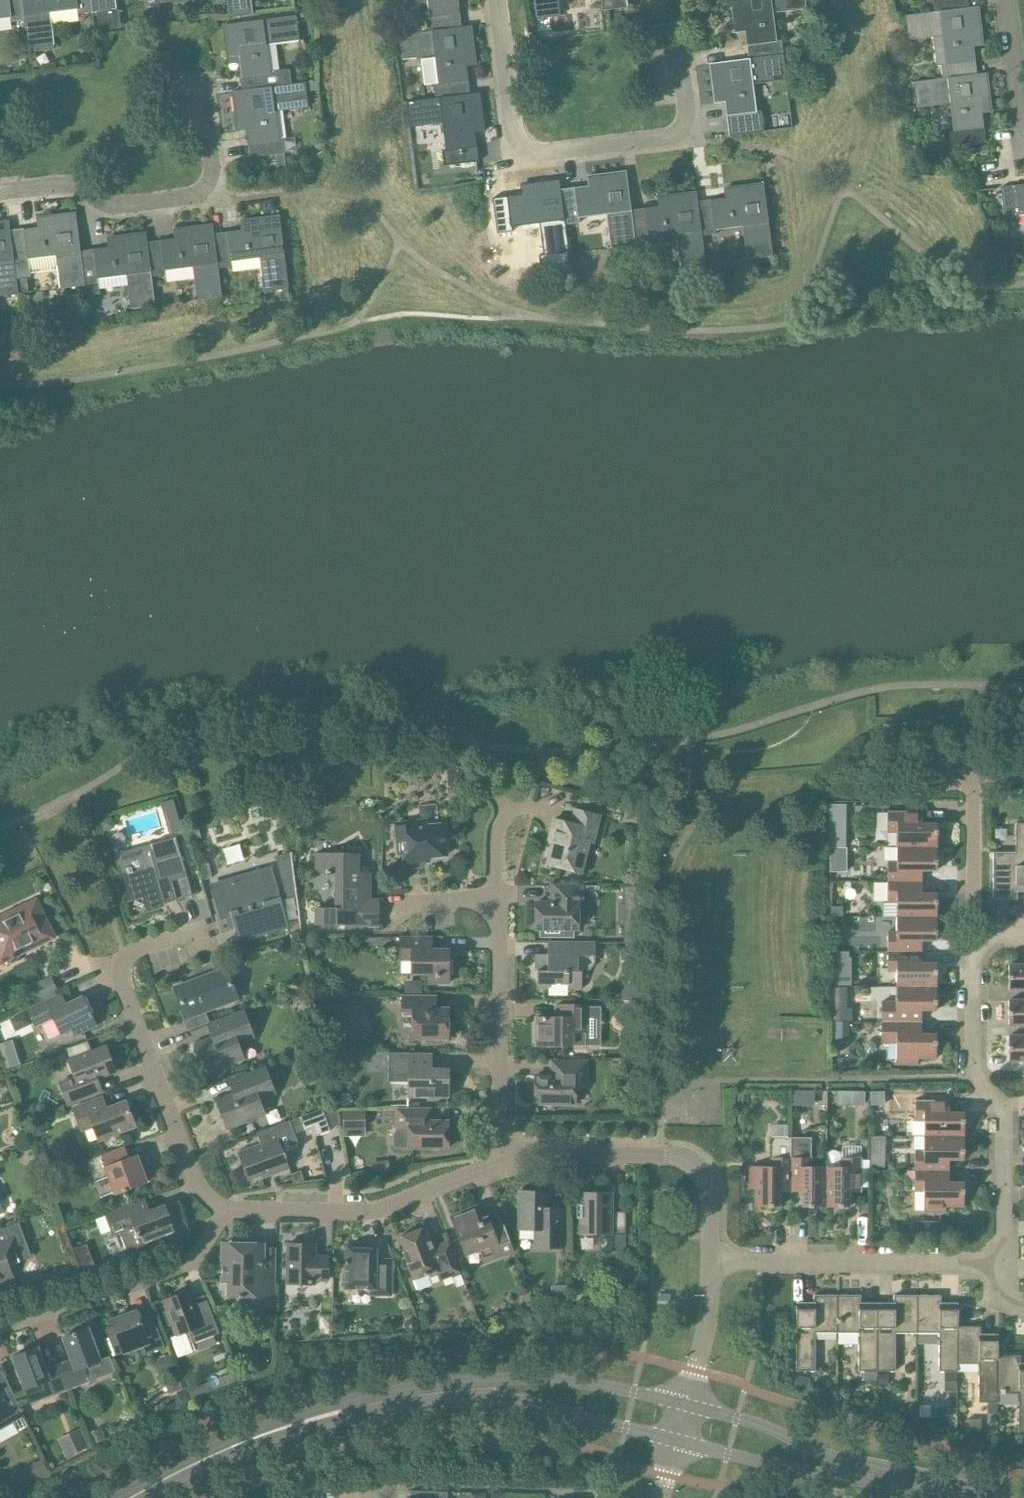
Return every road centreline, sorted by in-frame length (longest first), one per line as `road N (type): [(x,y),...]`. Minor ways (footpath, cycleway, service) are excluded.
road 1 (residential): [(680,48),(686,125),(678,138),(526,152),(512,148),(496,0)]
road 2 (tertiary): [(686,1405),(587,1383),(457,1381),(339,1405),(305,1422)]
road 3 (tertiary): [(305,1422),(505,1399),(676,1443)]
road 4 (residential): [(207,928),(136,947),(118,969),(194,1178),(225,1210)]
road 5 (residential): [(201,71),(213,161),(195,197),(110,208),(67,182),(0,192)]
road 6 (tertiary): [(1006,1497),(830,1457),(767,1428),(686,1405)]
road 7 (residential): [(989,1272),(1006,1223),(999,1102),(975,1067),(975,959)]
road 8 (residential): [(498,1160),(686,1159),(710,1193),(709,1264)]
road 9 (residential): [(225,1210),(372,1212),(498,1160)]
road 10 (residential): [(709,1264),(960,1264),(989,1272)]
road 11 (residential): [(498,1160),(496,898)]
road 12 (tertiary): [(676,1443),(932,1497)]
road 13 (residential): [(975,959),(974,768)]
road 14 (tertiary): [(132,1497),(305,1422)]
road 15 (residential): [(101,1289),(192,1262),(225,1210)]
road 16 (residential): [(709,1264),(709,1306),(686,1405)]
road 17 (residential): [(1023,128),(1006,0)]

